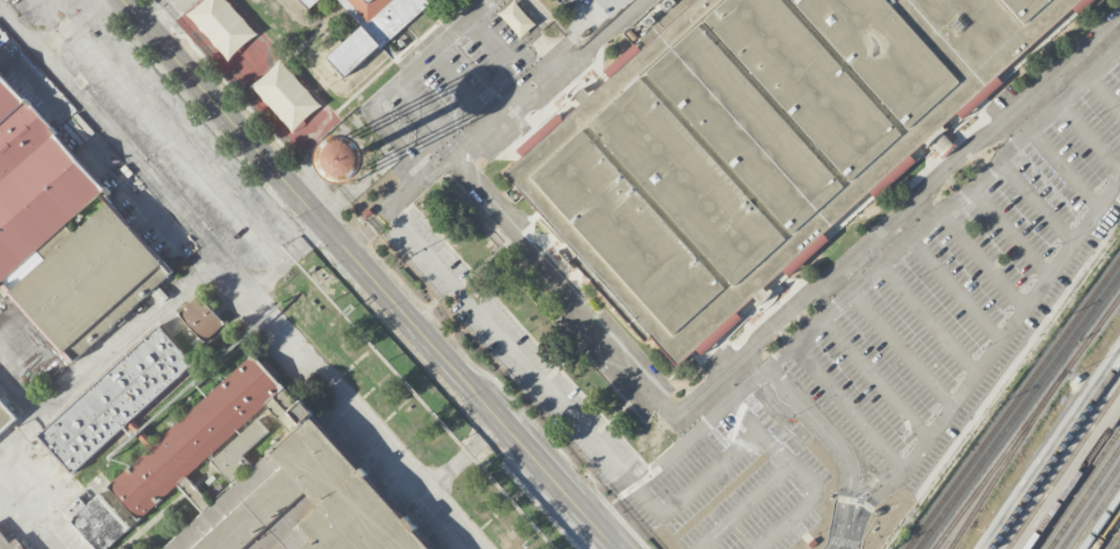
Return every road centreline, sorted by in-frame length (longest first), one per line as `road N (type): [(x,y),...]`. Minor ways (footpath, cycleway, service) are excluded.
road 1 (residential): [(123,0),(617,548)]
road 2 (residential): [(678,416),(1119,19)]
road 3 (residential): [(345,247),(635,0)]
road 4 (residential): [(678,416),(445,159)]
road 5 (residential): [(427,175),(370,108),(484,0)]

